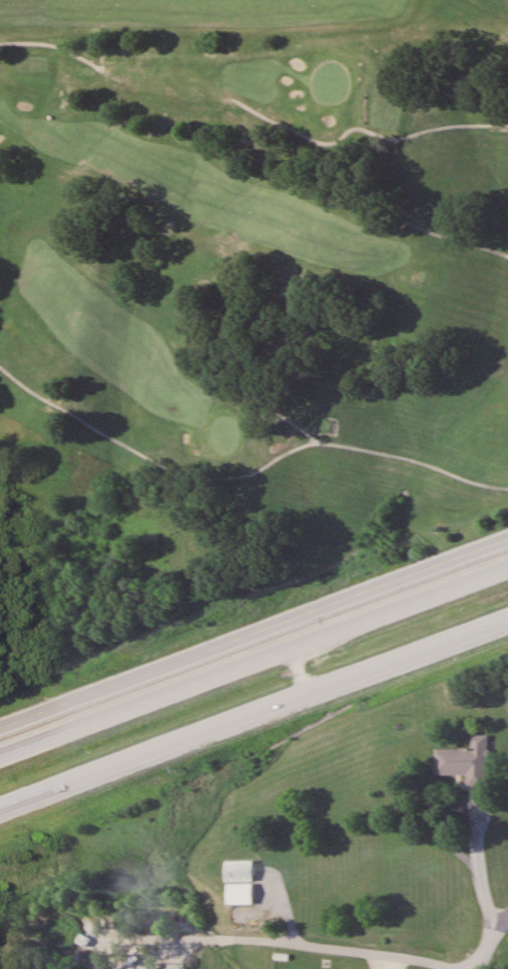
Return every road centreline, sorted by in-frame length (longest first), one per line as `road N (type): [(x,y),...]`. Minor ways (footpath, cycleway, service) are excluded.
road 1 (trunk): [(507,567),(0,756)]
road 2 (trunk): [(0,810),(507,622)]
road 3 (residential): [(0,727),(507,542)]

